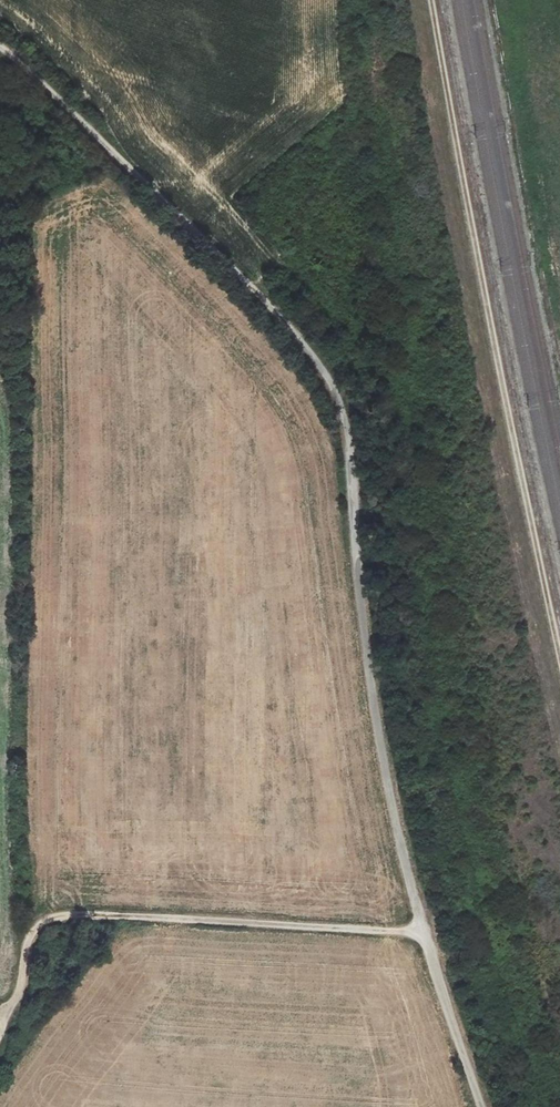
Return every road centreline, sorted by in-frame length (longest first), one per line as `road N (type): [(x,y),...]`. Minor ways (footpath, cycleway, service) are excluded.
road 1 (unclassified): [(123,164),(306,349),(342,412),(363,646),(394,820),(420,932),(482,1106)]
road 2 (track): [(559,656),(432,0)]
road 3 (track): [(420,932),(60,913),(23,943),(8,1015)]
road 4 (track): [(0,48),(123,164)]

